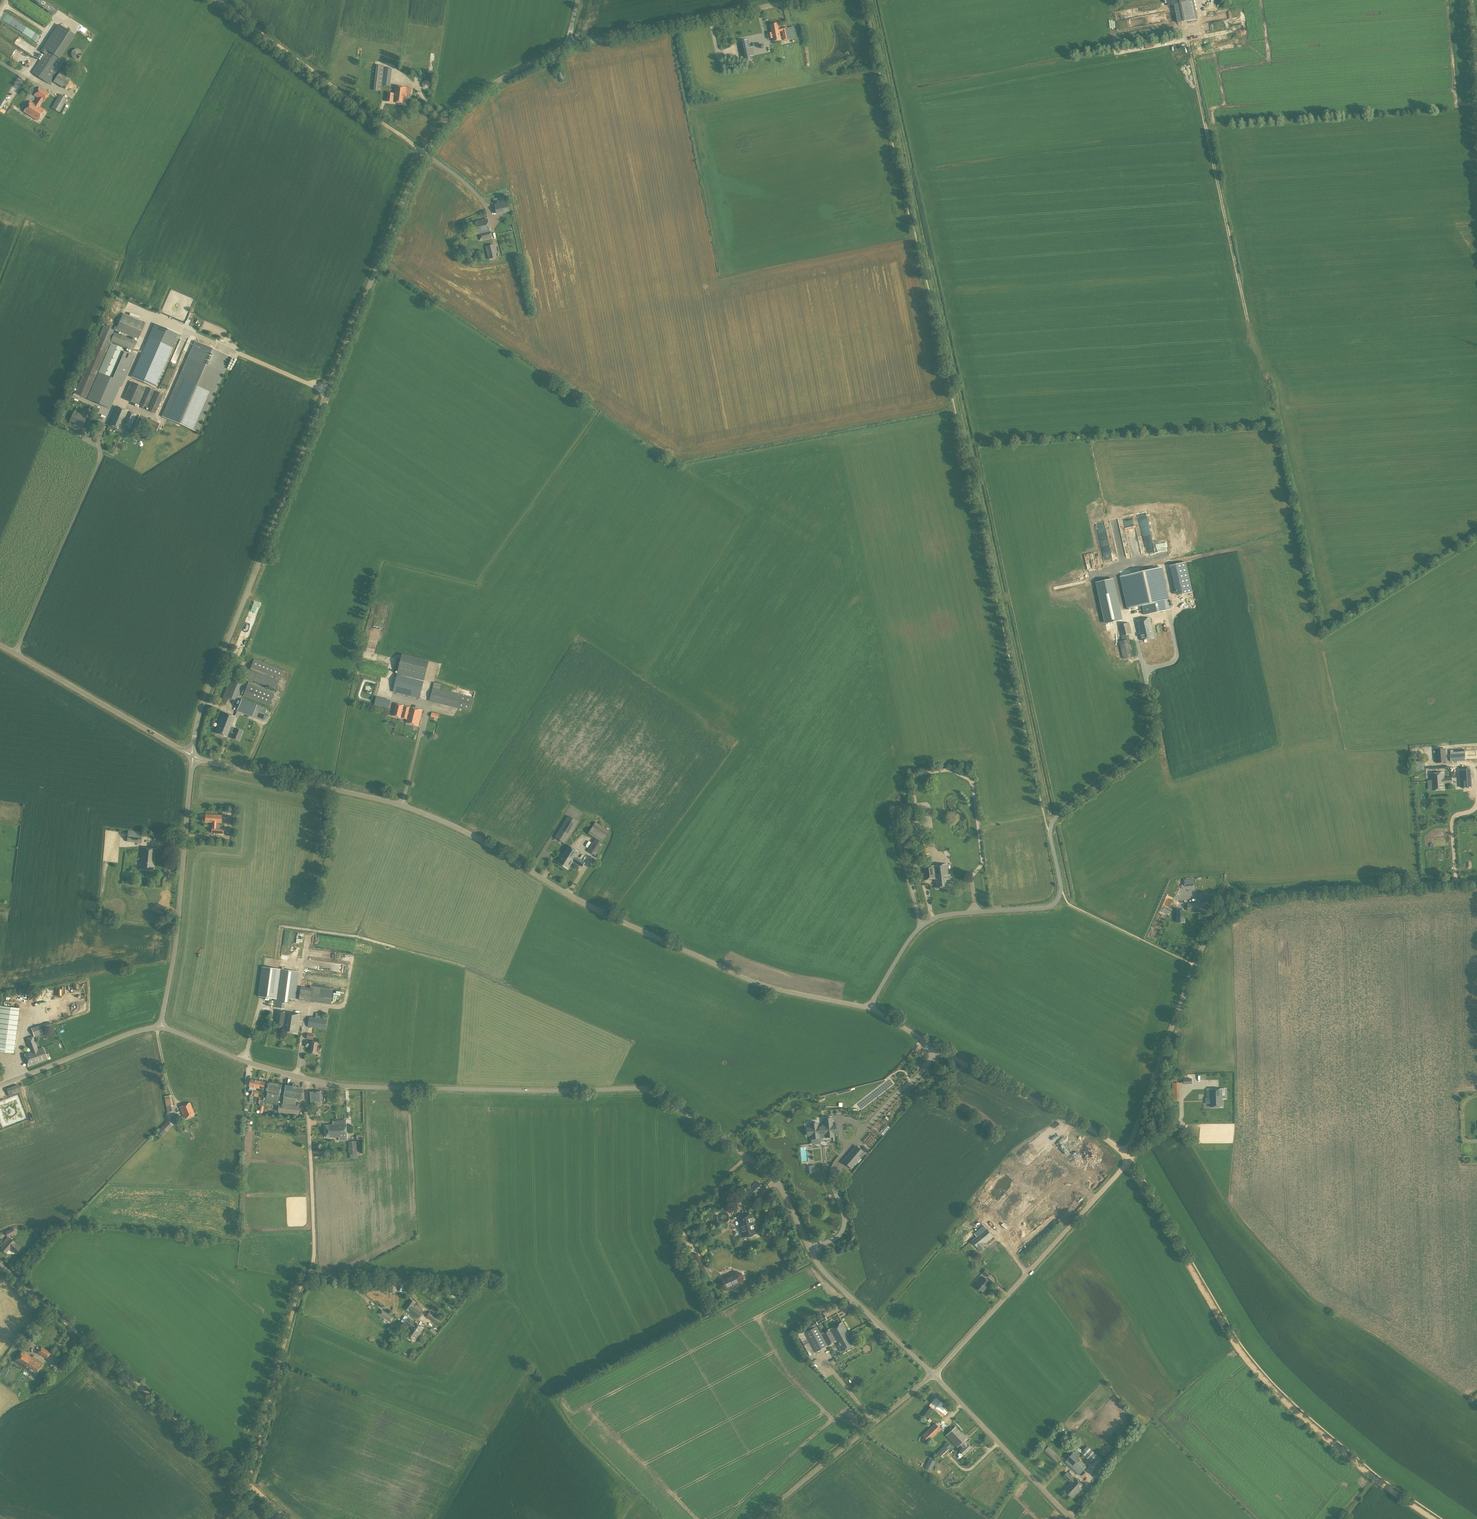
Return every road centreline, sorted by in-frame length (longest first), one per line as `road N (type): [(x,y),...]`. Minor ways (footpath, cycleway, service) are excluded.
road 1 (unclassified): [(193,755),(201,708),(420,164),(468,102),(570,46)]
road 2 (unclassified): [(933,1374),(818,1265),(773,1178),(655,1092),(309,1082)]
road 3 (unclassified): [(868,1008),(759,983),(584,903),(407,807),(193,755)]
road 4 (unclassified): [(868,1008),(911,937),(931,920),(1057,900),(1053,820),(1131,759),(1150,732),(1141,655)]
road 5 (unclassified): [(1124,1155),(1198,958),(1225,919),(1274,896),(1476,882)]
road 6 (track): [(1435,1518),(1323,1436),(1246,1359),(1127,1162)]
road 7 (track): [(312,1164),(314,1259),(302,1278),(248,1485)]
road 8 (unclassified): [(1124,1155),(868,1008)]
road 9 (unclassified): [(933,1374),(1129,1160)]
road 10 (unclassified): [(160,1027),(193,755)]
road 11 (track): [(217,0),(425,154)]
road 12 (unclassified): [(570,46),(797,0)]
road 13 (track): [(248,1485),(82,1334)]
road 14 (unclassified): [(761,1518),(933,1374)]
road 15 (unclassified): [(193,755),(0,645)]
road 16 (unclassified): [(1072,1518),(933,1374)]
road 17 (unclassified): [(160,1027),(0,1084)]
road 18 (unclassified): [(309,1082),(160,1027)]

